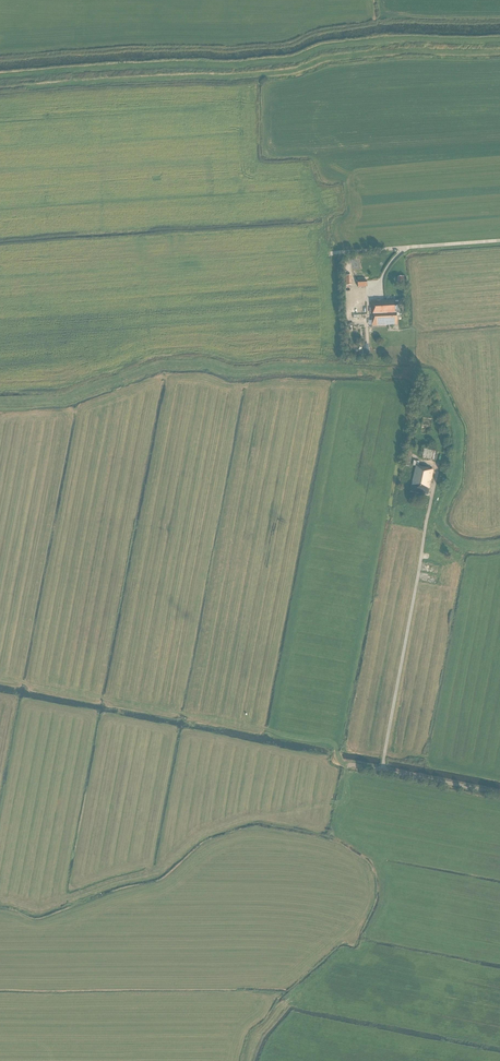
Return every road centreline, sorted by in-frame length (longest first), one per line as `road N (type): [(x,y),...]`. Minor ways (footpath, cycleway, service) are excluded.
road 1 (unclassified): [(499,793),(382,770)]

